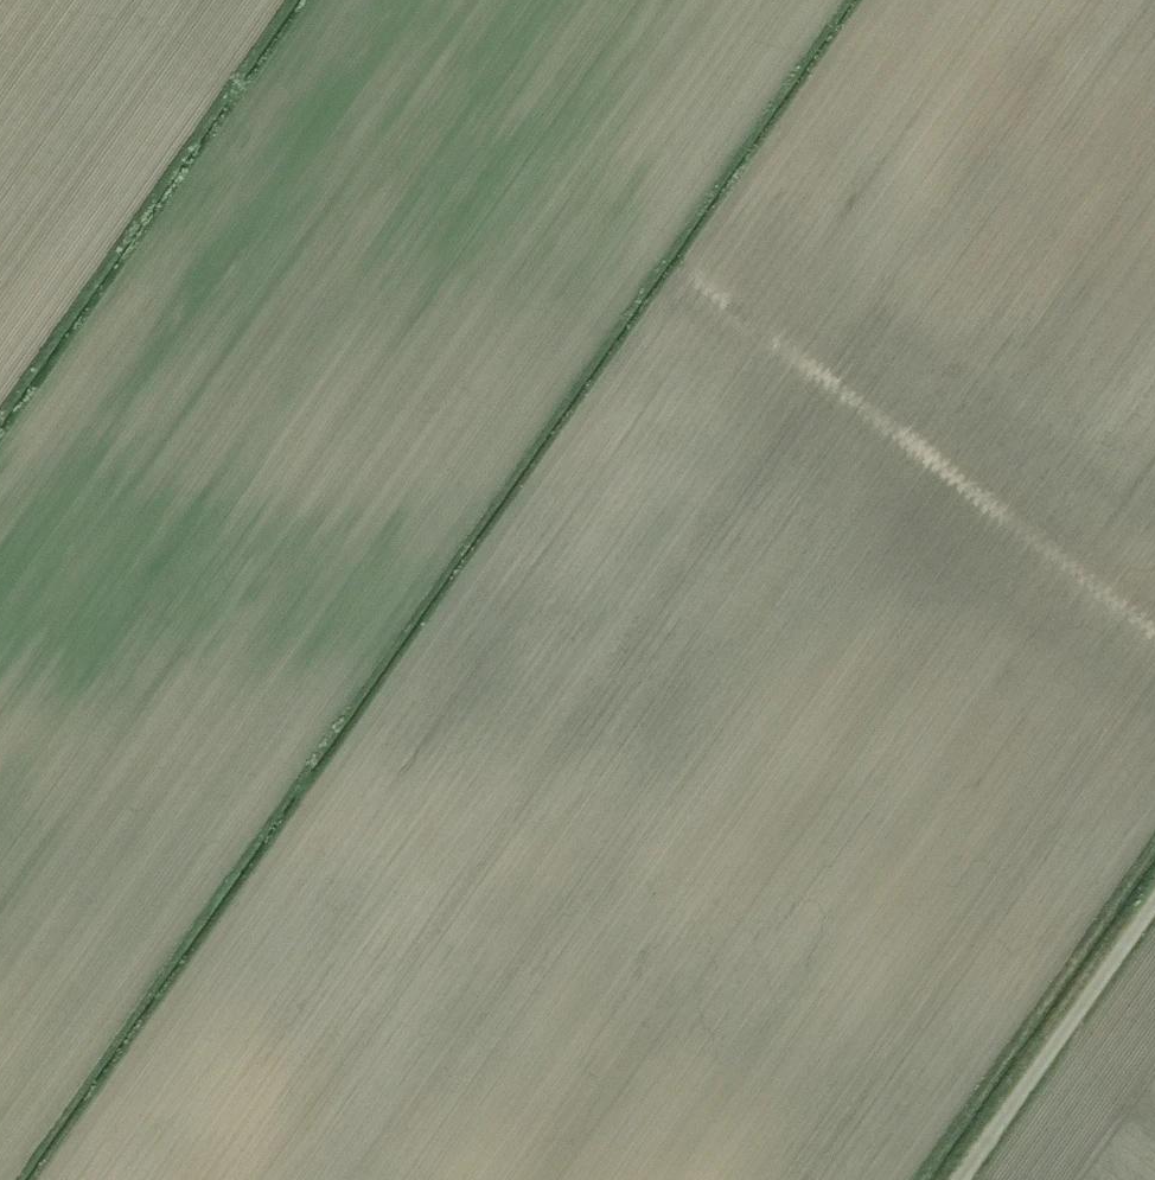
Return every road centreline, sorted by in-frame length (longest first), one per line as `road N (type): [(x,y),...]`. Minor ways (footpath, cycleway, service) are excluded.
road 1 (track): [(1154,898),(956,1179)]

